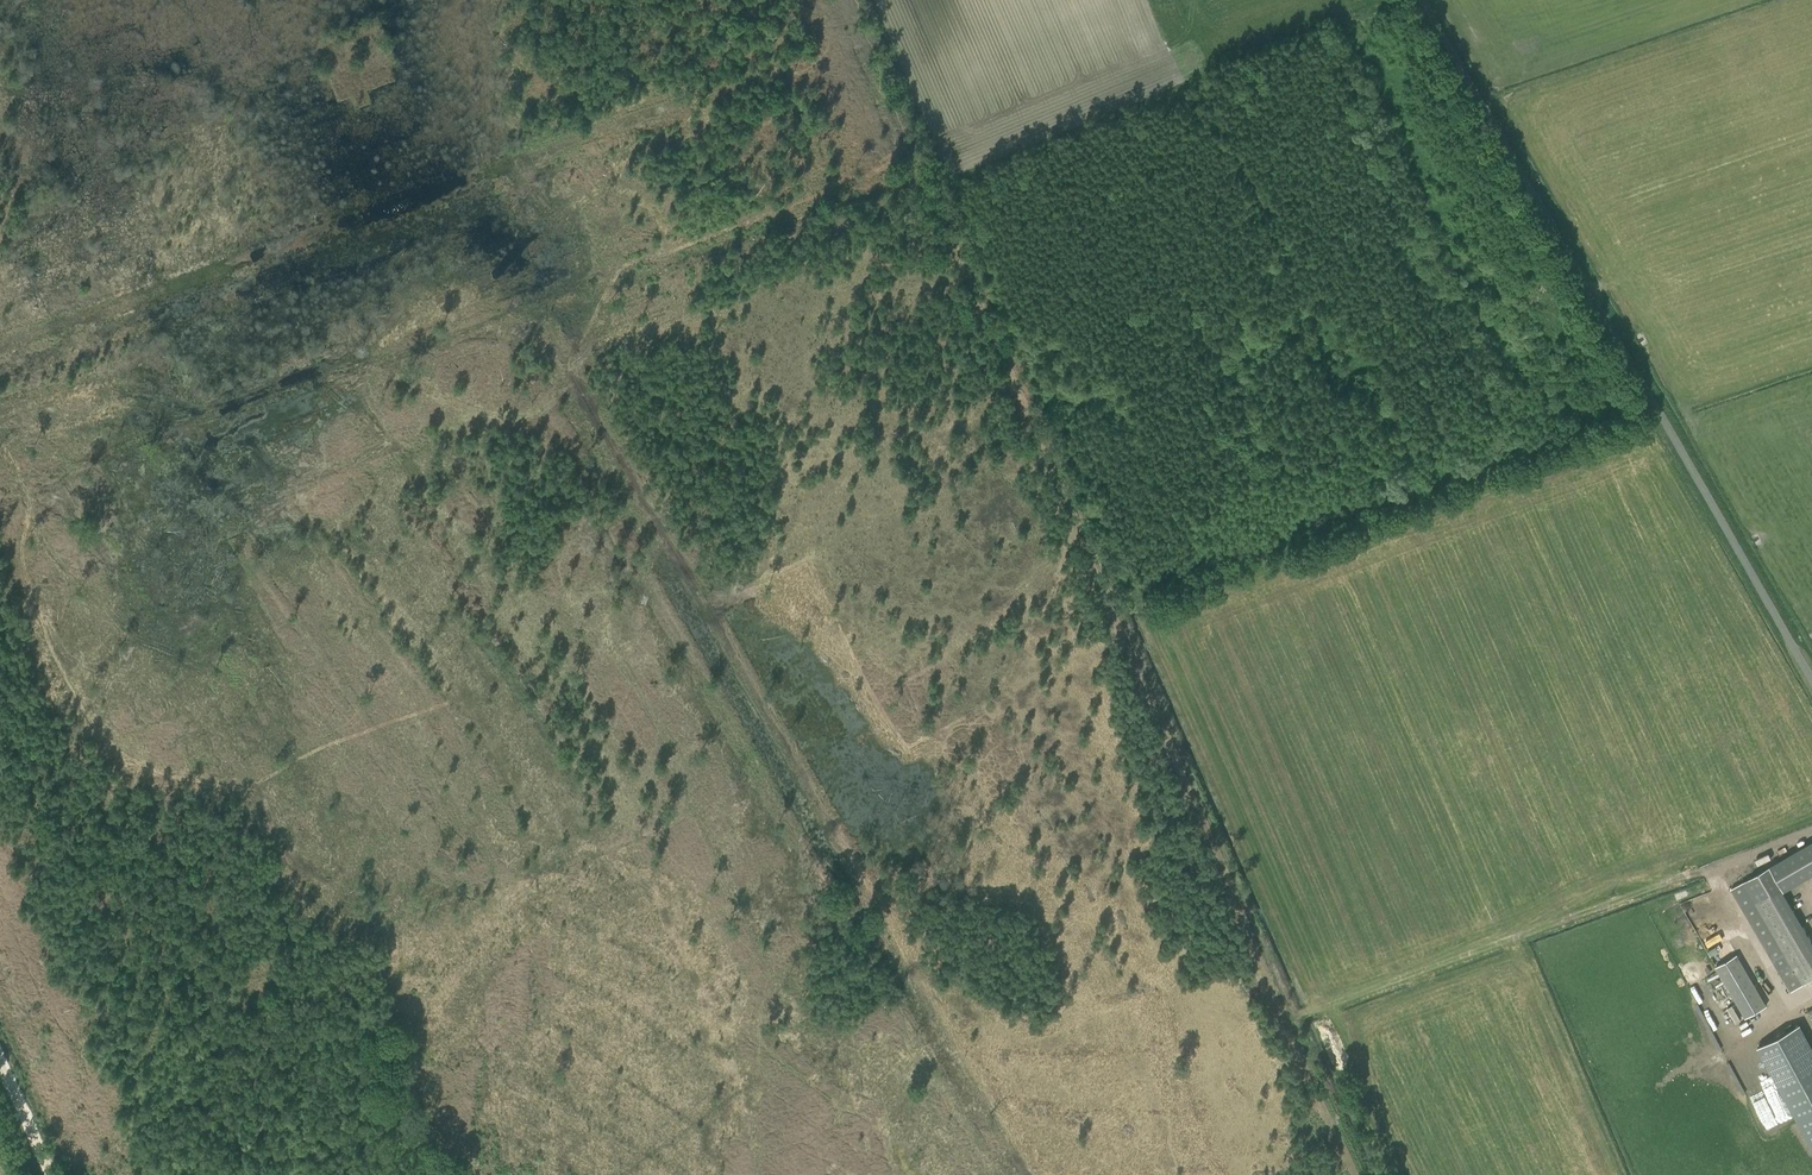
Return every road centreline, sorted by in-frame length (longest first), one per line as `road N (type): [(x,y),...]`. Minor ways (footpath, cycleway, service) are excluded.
road 1 (unclassified): [(1811,677),(1427,0)]
road 2 (unclassified): [(49,1174),(0,1065)]

